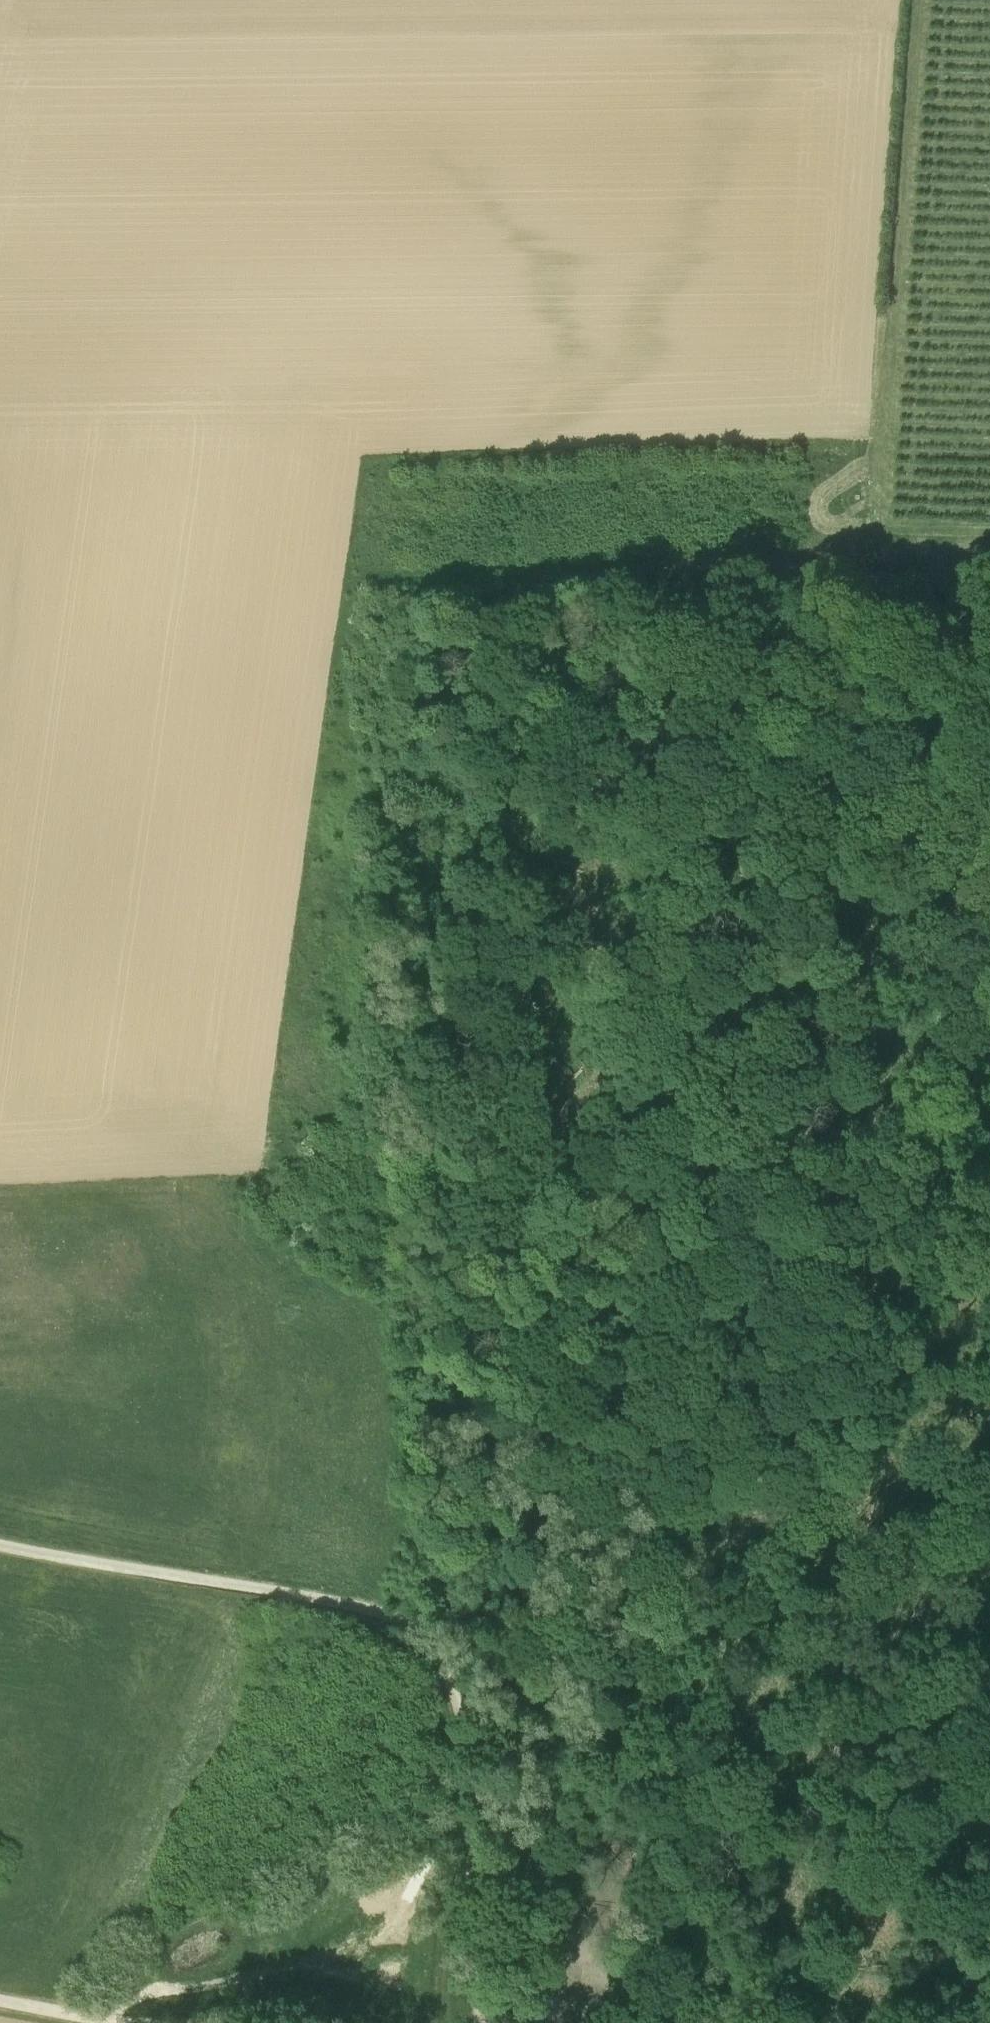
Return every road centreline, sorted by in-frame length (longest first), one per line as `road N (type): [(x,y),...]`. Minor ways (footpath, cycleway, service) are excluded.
road 1 (track): [(487,2022),(464,1732),(450,1679),(418,1634),(362,1608),(0,1544)]
road 2 (track): [(915,0),(881,517),(902,527),(989,528)]
road 3 (track): [(137,2022),(0,1999)]

